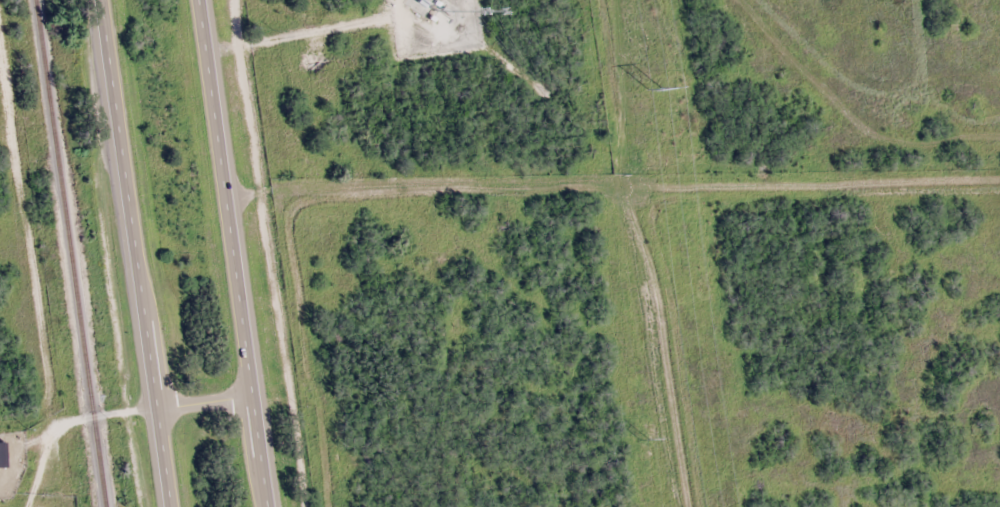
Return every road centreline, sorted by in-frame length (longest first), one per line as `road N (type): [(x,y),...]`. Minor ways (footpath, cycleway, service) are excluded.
road 1 (residential): [(695,0),(657,176),(609,224),(502,255),(417,190),(231,199)]
road 2 (residential): [(502,255),(571,306),(714,440),(833,445),(967,392),(999,388)]
road 3 (trunk): [(100,0),(172,506)]
road 4 (trunk): [(271,506),(203,0)]

